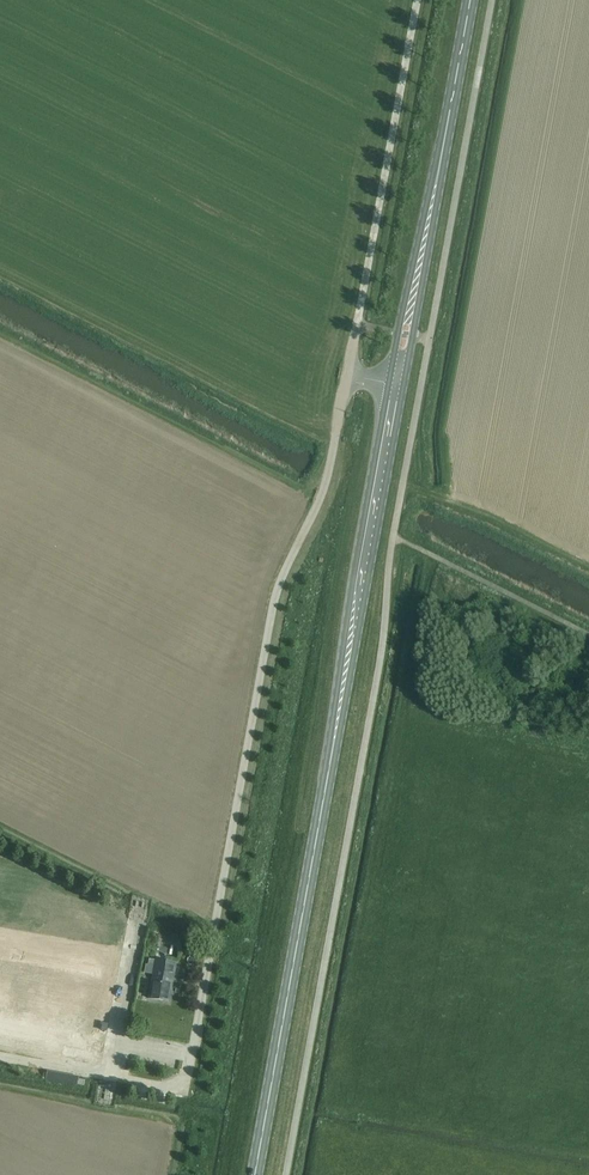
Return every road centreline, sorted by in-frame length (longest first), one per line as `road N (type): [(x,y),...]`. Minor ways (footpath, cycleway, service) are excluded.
road 1 (primary): [(389,386),(338,674),(329,785)]
road 2 (primary): [(329,785),(403,389)]
road 3 (unclassified): [(348,379),(327,476),(273,608),(245,764)]
road 4 (primary): [(257,1174),(329,785)]
road 5 (unclassified): [(348,379),(419,0)]
road 6 (primary): [(403,389),(446,128)]
road 7 (primary): [(446,128),(389,386)]
road 8 (track): [(0,821),(145,894)]
road 9 (primary): [(446,128),(470,0)]

